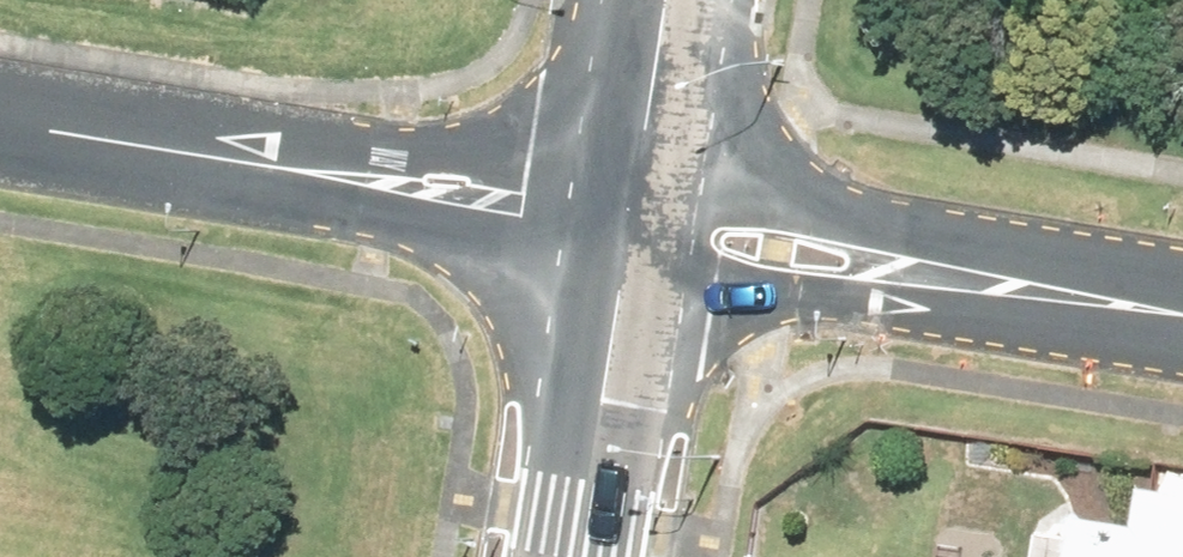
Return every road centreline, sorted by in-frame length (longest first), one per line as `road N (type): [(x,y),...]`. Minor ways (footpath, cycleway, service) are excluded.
road 1 (residential): [(621,224),(0,125)]
road 2 (residential): [(621,224),(1182,313)]
road 3 (tertiary): [(621,224),(577,556)]
road 4 (tertiary): [(658,0),(621,224)]

